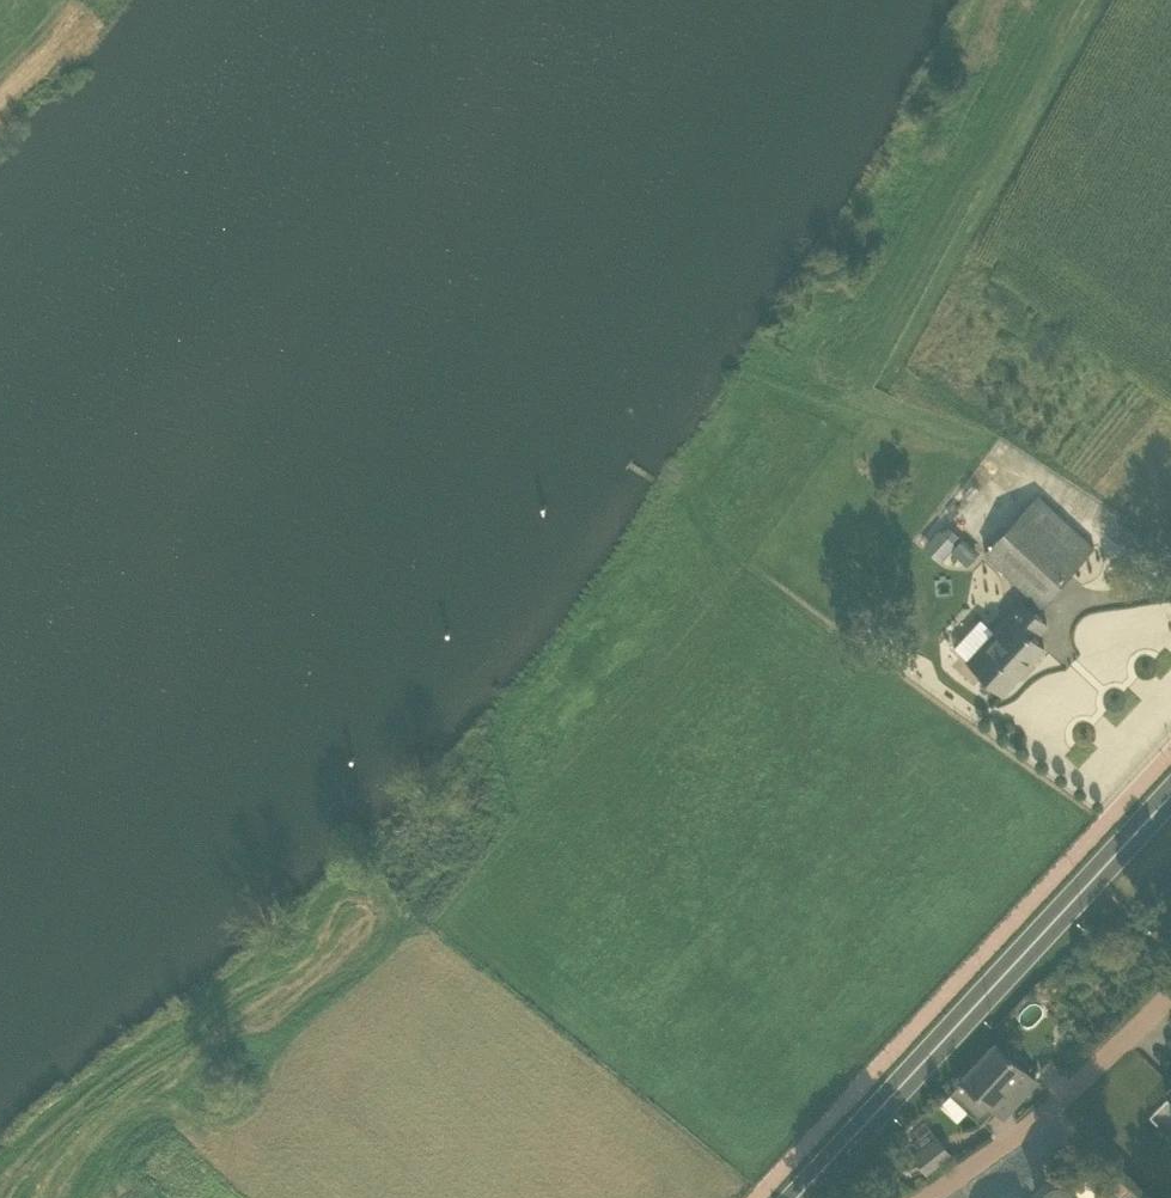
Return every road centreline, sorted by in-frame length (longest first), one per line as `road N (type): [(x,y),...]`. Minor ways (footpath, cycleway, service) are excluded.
road 1 (secondary): [(796,1197),(1170,791)]
road 2 (residential): [(931,1197),(1032,1127),(1170,1000)]

